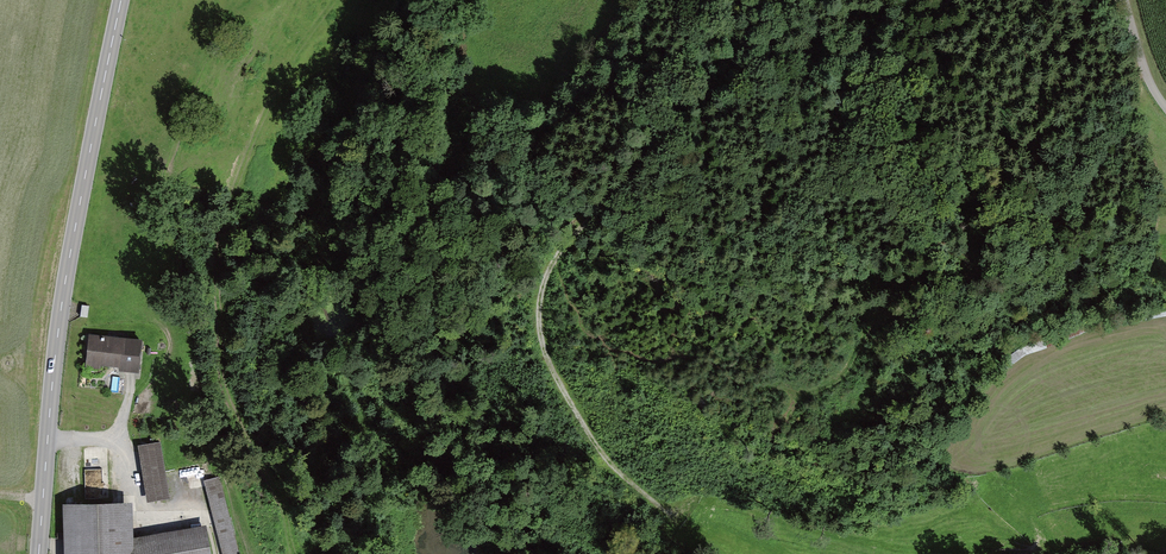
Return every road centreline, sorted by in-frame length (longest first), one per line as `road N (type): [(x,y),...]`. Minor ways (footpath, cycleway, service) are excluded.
road 1 (track): [(873,0),(746,66),(644,163),(549,272),(540,333),(555,374),(610,462),(673,511)]
road 2 (tertiary): [(39,553),(61,303),(121,0)]

